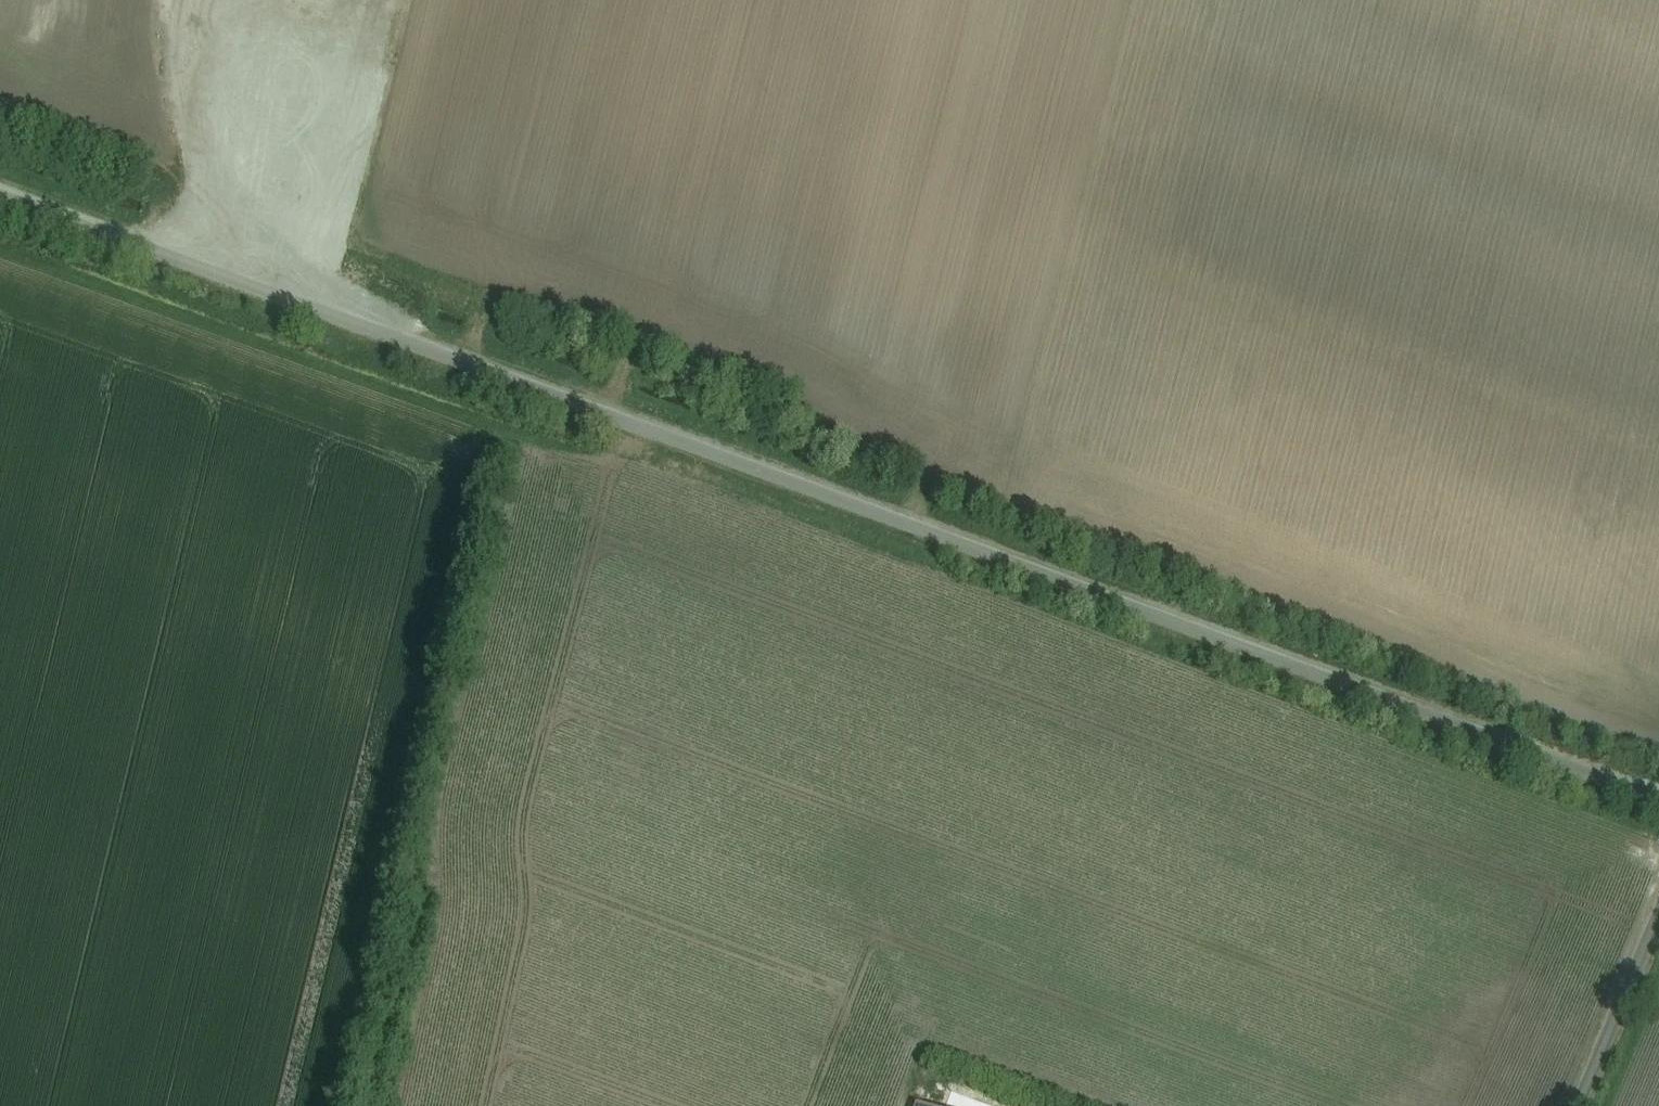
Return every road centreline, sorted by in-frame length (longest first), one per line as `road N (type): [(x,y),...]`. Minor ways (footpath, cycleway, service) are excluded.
road 1 (unclassified): [(0,196),(1658,800)]

